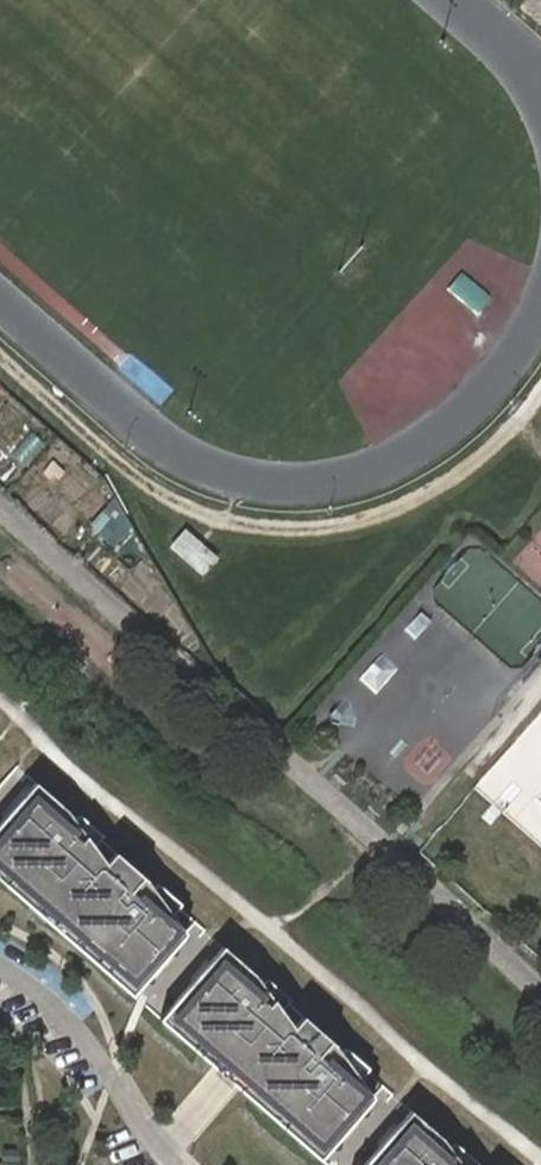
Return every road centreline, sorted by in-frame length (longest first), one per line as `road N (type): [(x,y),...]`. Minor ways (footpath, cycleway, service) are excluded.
road 1 (residential): [(0,962),(59,1006),(184,1164)]

